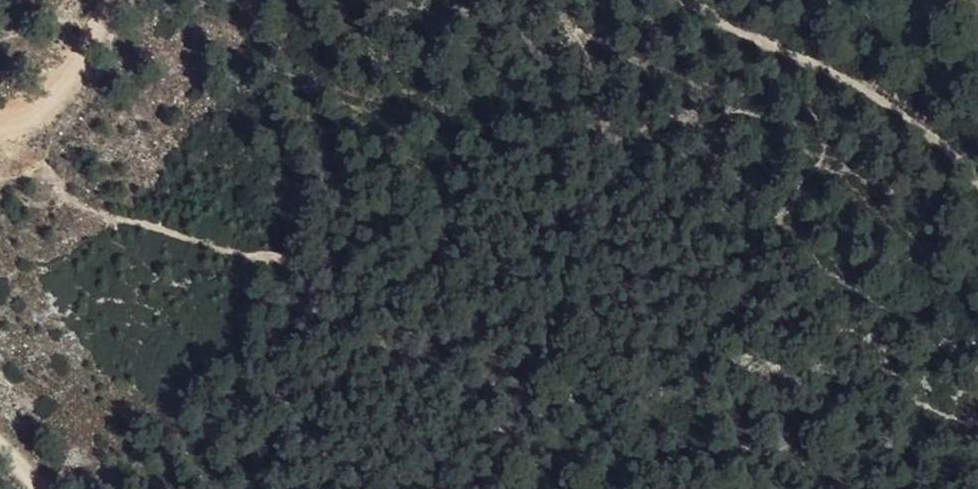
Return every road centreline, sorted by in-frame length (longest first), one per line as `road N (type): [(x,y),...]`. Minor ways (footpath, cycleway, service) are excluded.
road 1 (track): [(113,0),(92,79),(41,138)]

